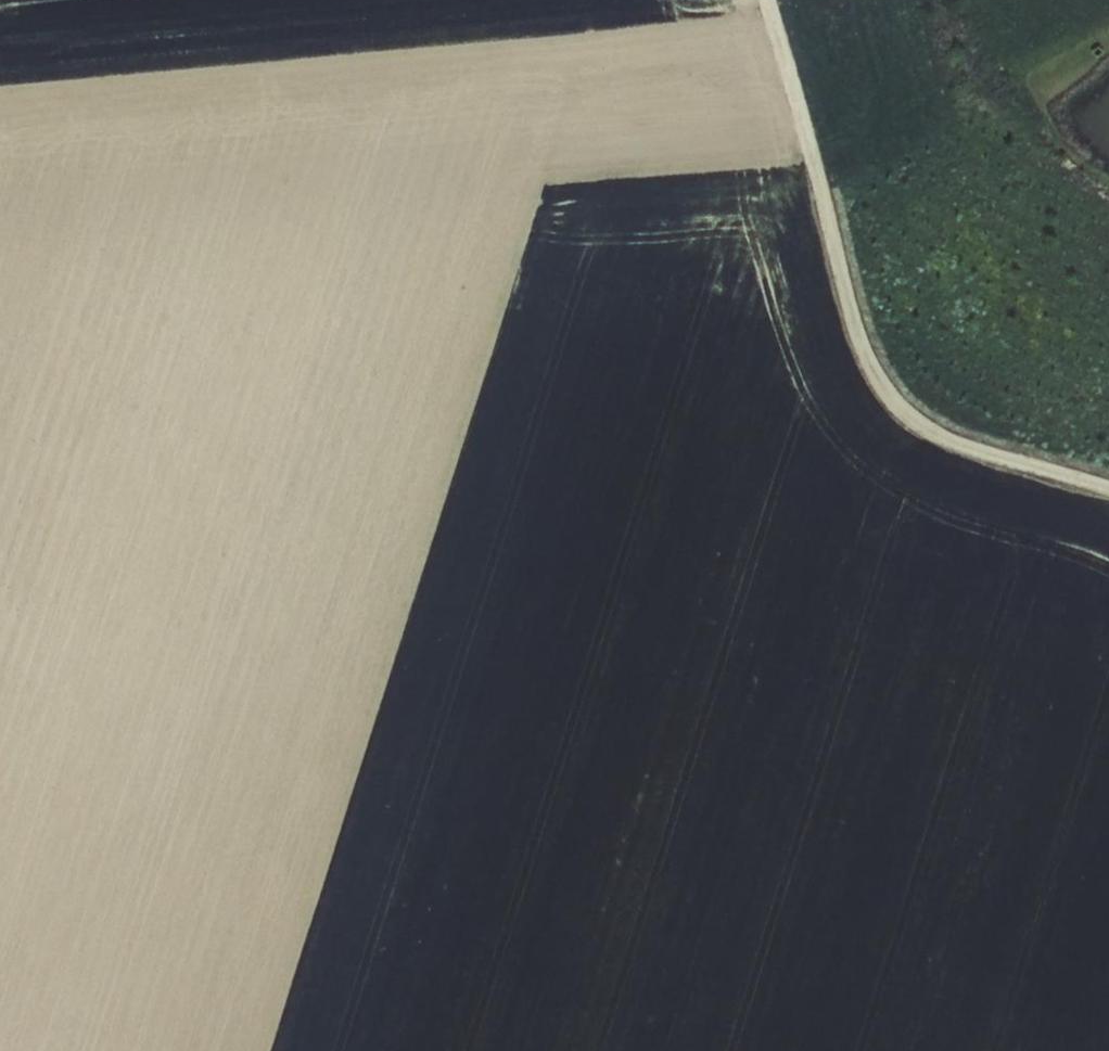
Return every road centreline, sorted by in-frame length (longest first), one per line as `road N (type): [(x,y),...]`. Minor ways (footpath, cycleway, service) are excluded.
road 1 (track): [(764,0),(868,375),(893,408),(953,451),(1108,494)]

